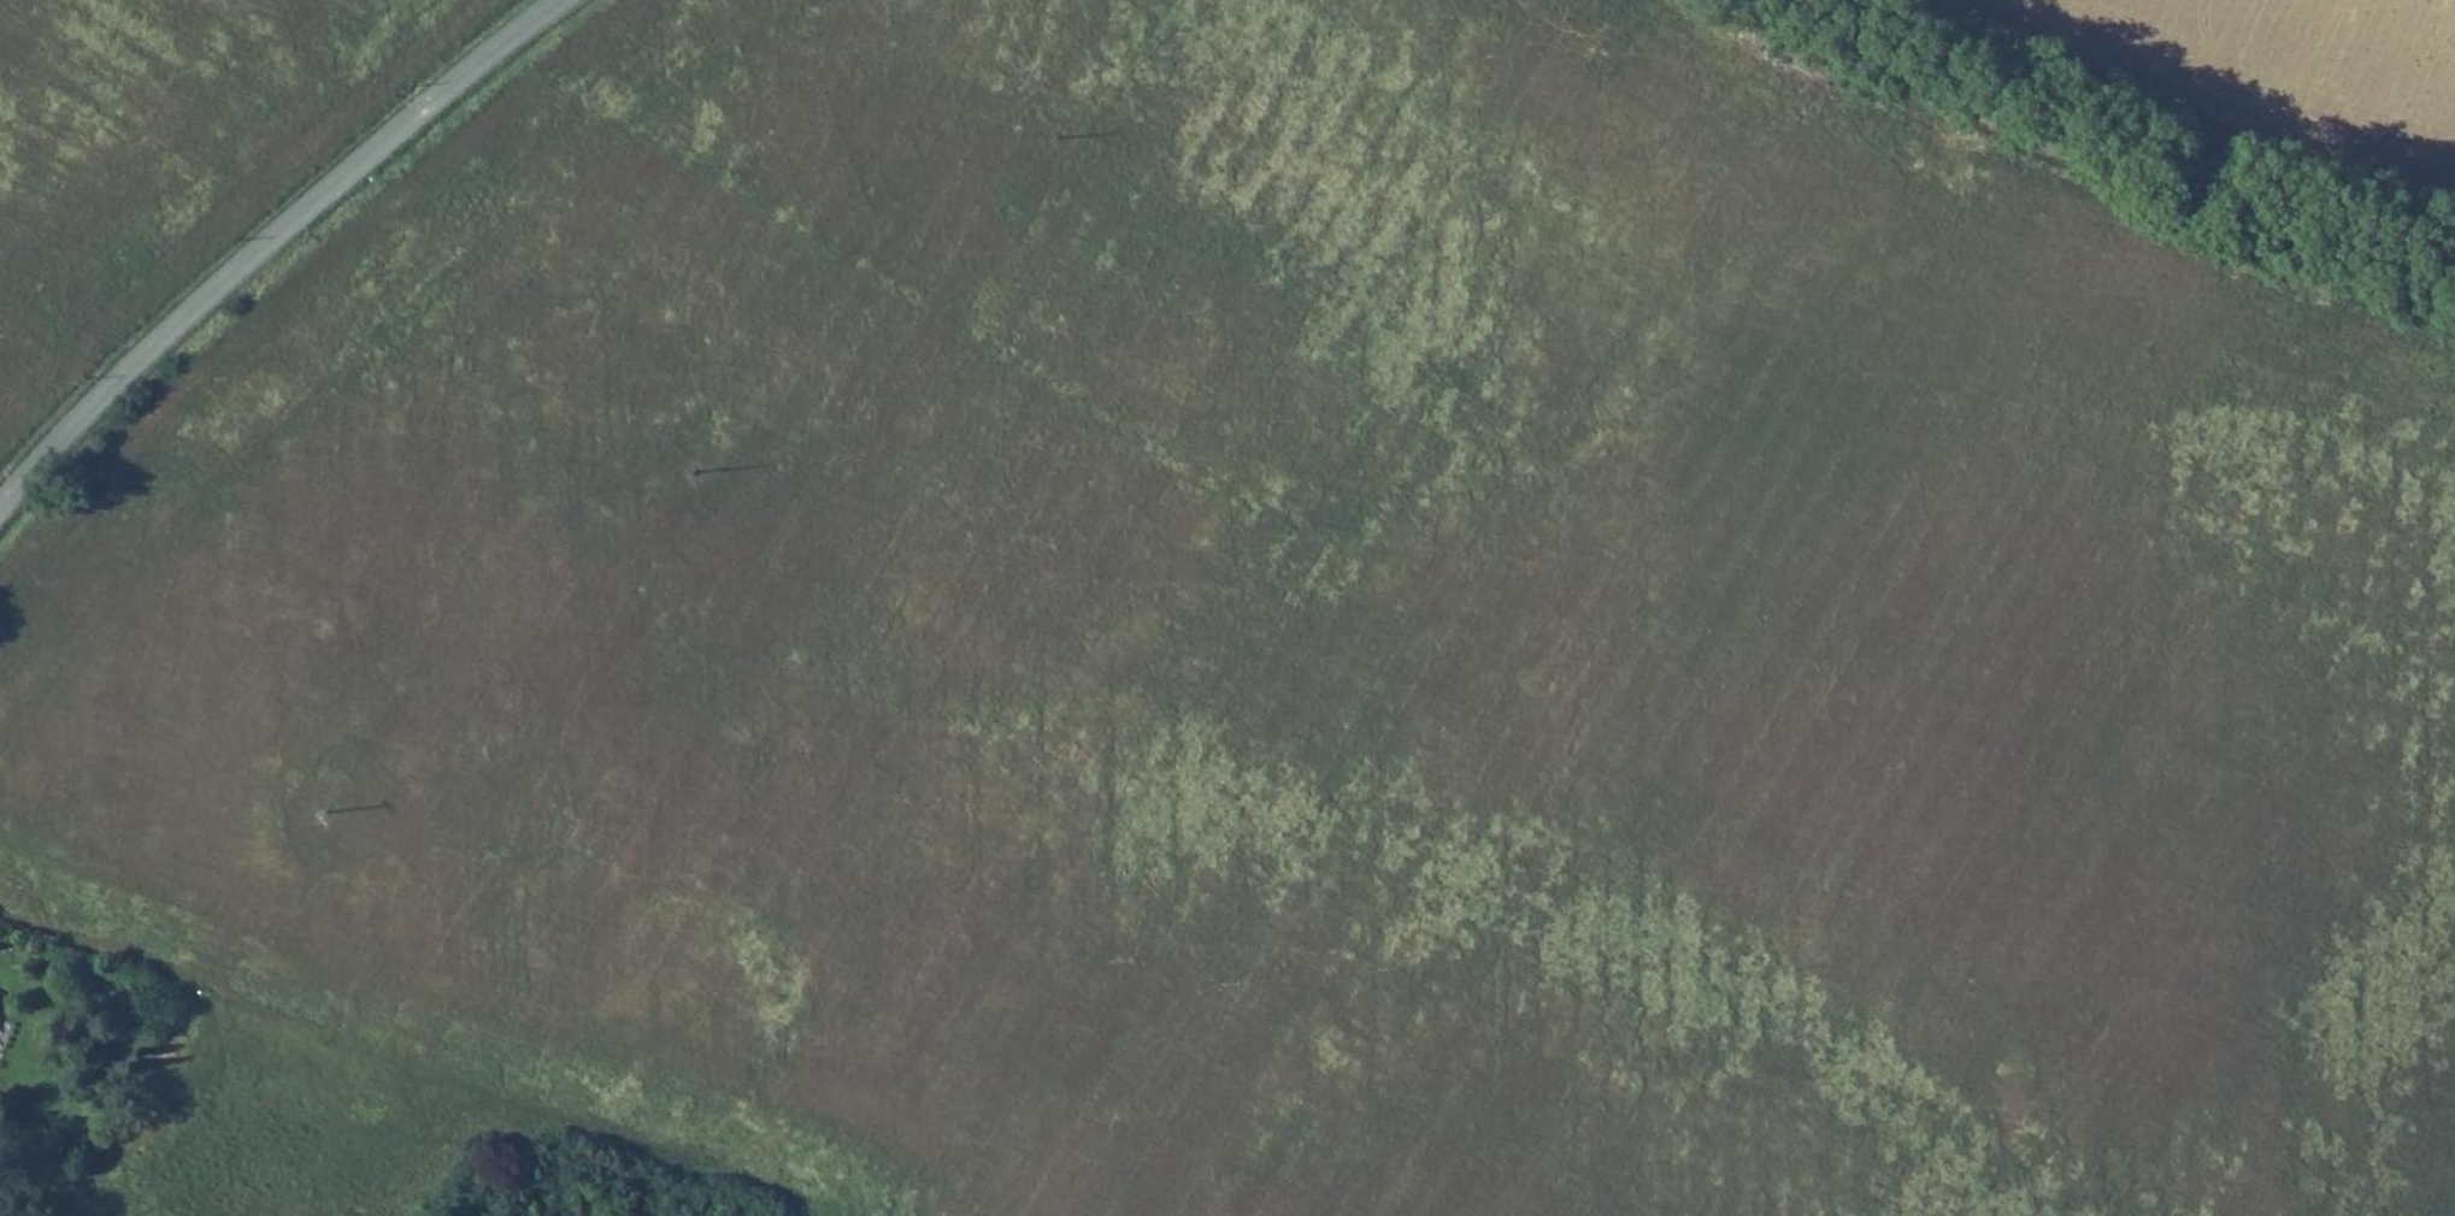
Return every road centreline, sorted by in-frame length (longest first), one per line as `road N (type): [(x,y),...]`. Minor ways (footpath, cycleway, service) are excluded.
road 1 (tertiary): [(559,0),(226,277),(0,505)]
road 2 (tertiary): [(1818,0),(2126,179),(2454,274)]

